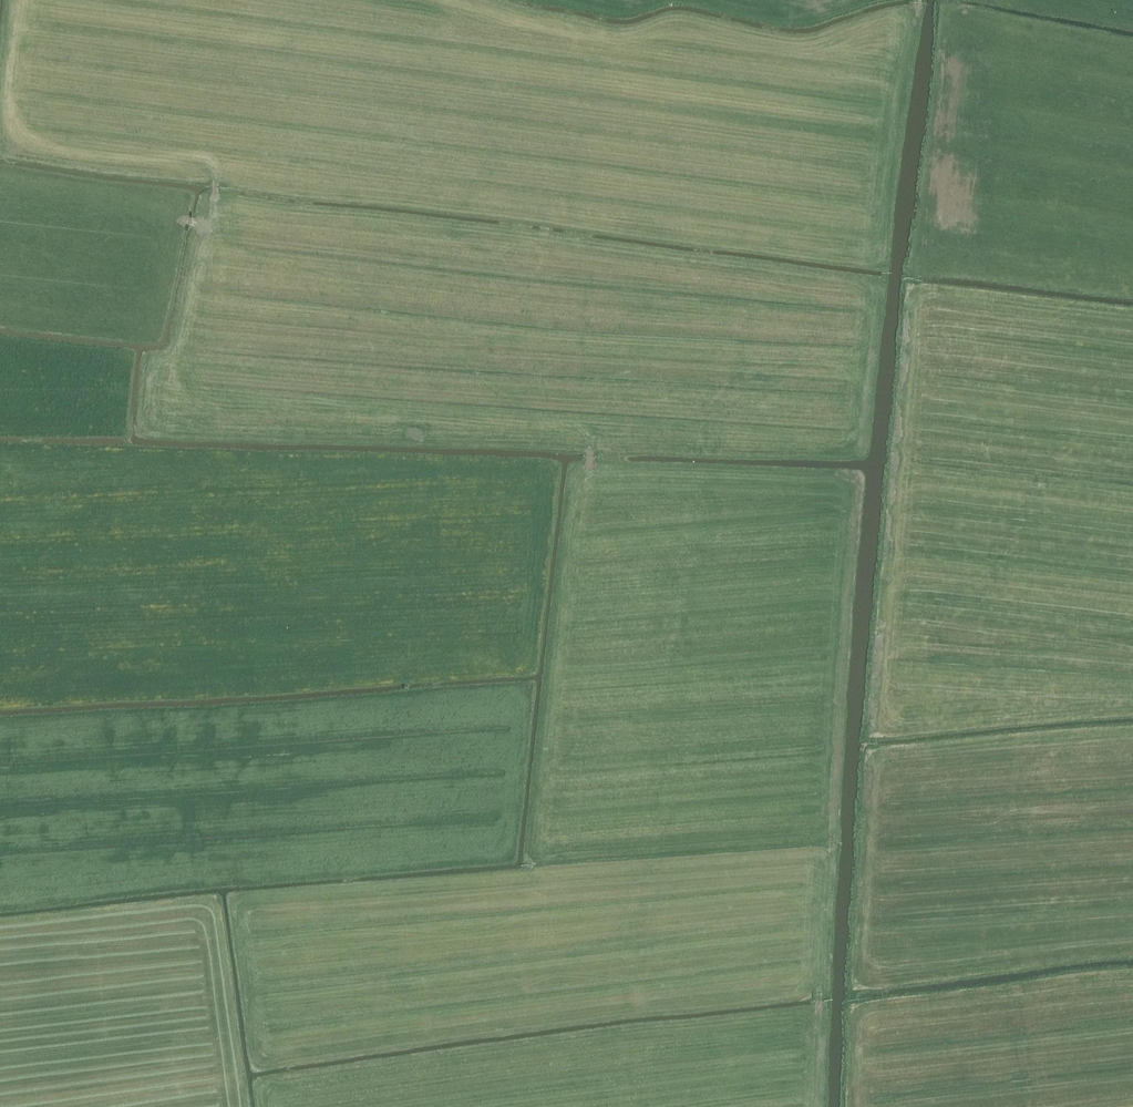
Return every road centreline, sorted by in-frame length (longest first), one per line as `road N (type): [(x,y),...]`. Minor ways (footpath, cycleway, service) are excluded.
road 1 (track): [(836,648),(833,842),(808,1106)]

